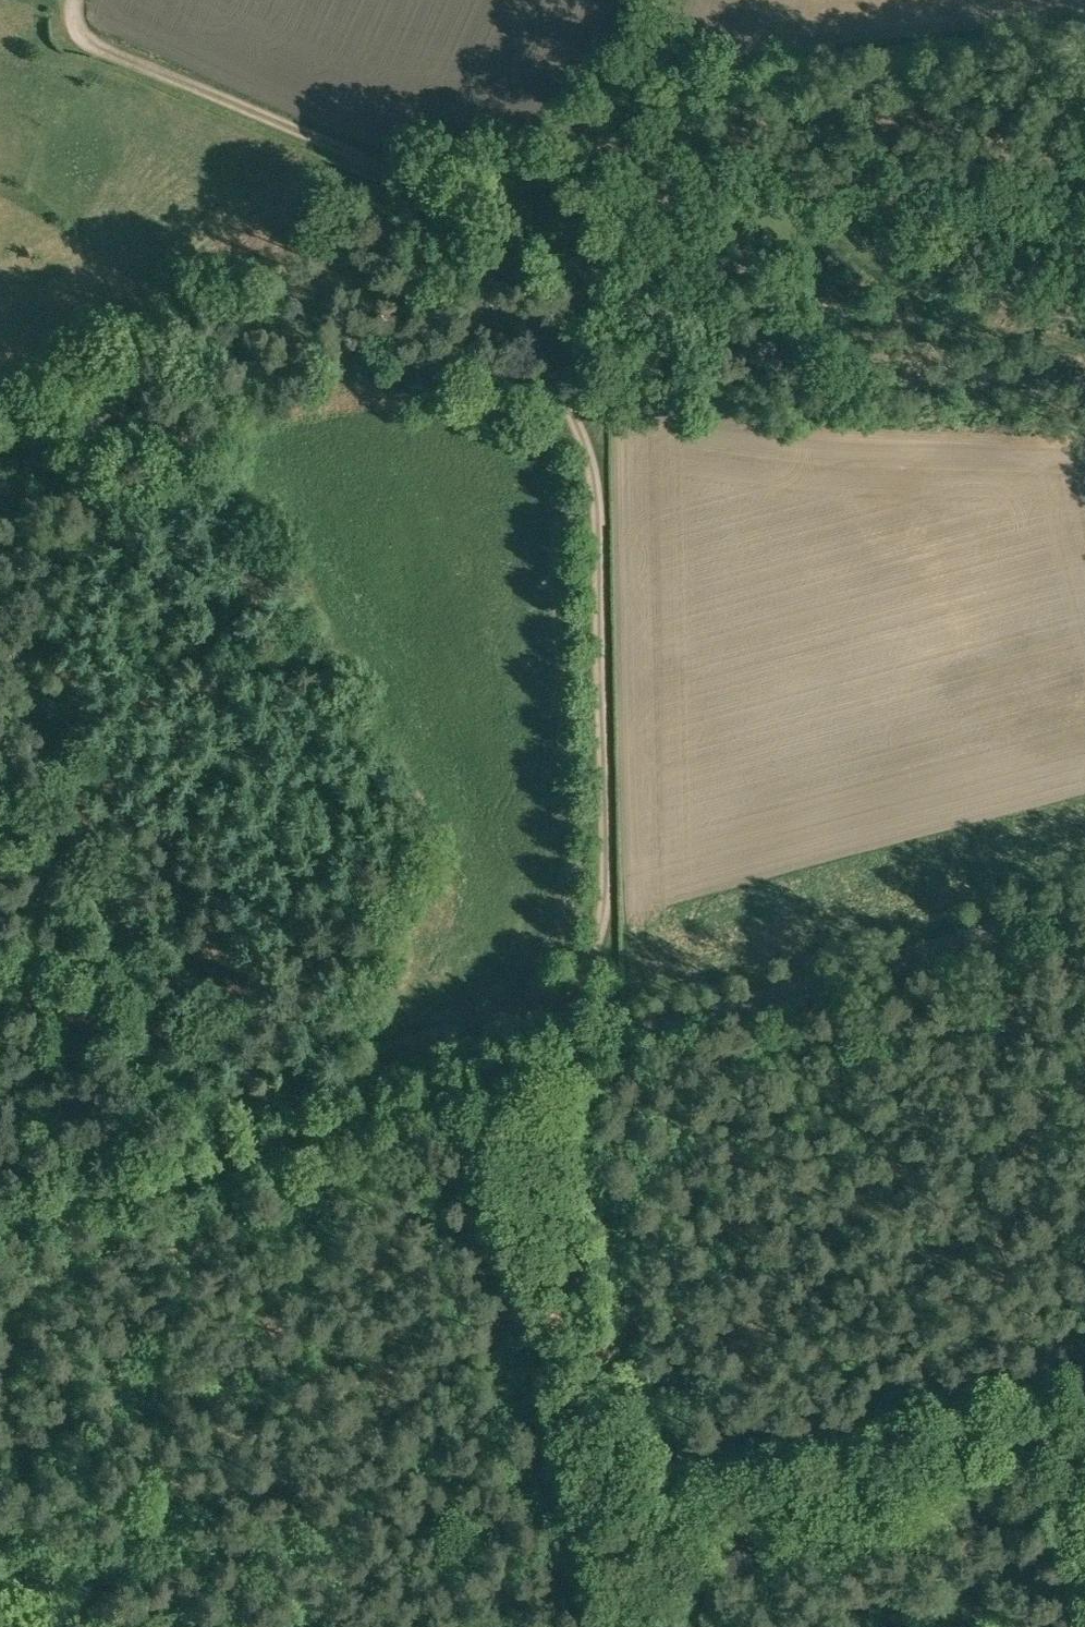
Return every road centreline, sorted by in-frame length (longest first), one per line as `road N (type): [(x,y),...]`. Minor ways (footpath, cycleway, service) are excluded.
road 1 (unclassified): [(0,1221),(1084,901)]

